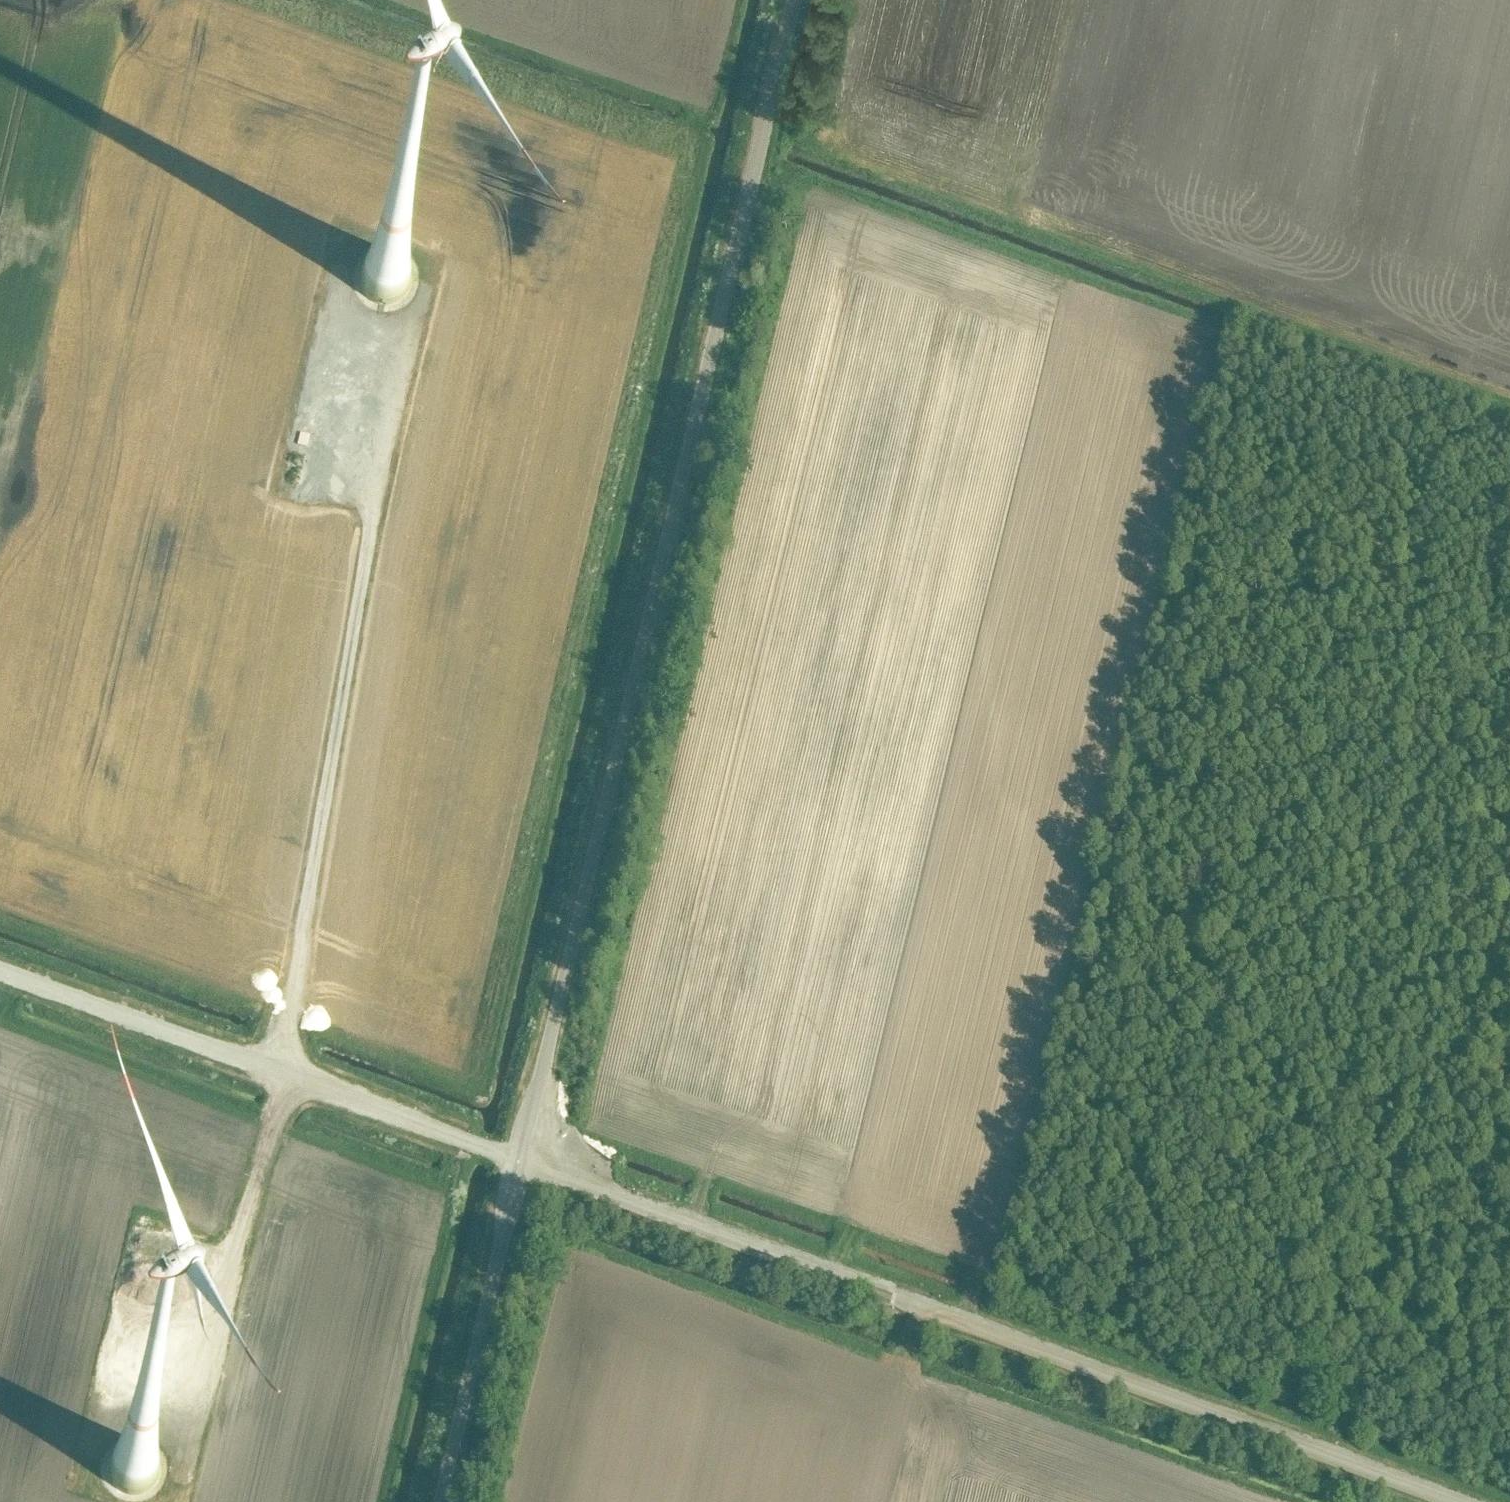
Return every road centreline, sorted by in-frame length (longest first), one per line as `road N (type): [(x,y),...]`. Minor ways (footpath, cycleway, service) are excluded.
road 1 (unclassified): [(518,1162),(791,0)]
road 2 (unclassified): [(518,1162),(1451,1501)]
road 3 (unclassified): [(0,975),(518,1162)]
road 4 (unclassified): [(438,1501),(518,1162)]

